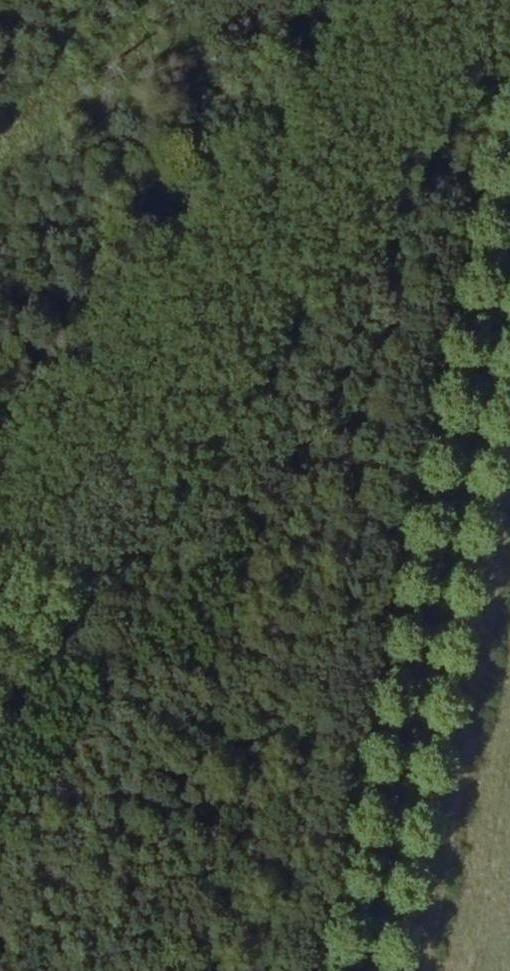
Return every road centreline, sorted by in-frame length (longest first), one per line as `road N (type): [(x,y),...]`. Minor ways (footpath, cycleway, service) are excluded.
road 1 (track): [(357,970),(509,177)]
road 2 (track): [(0,598),(461,0)]

